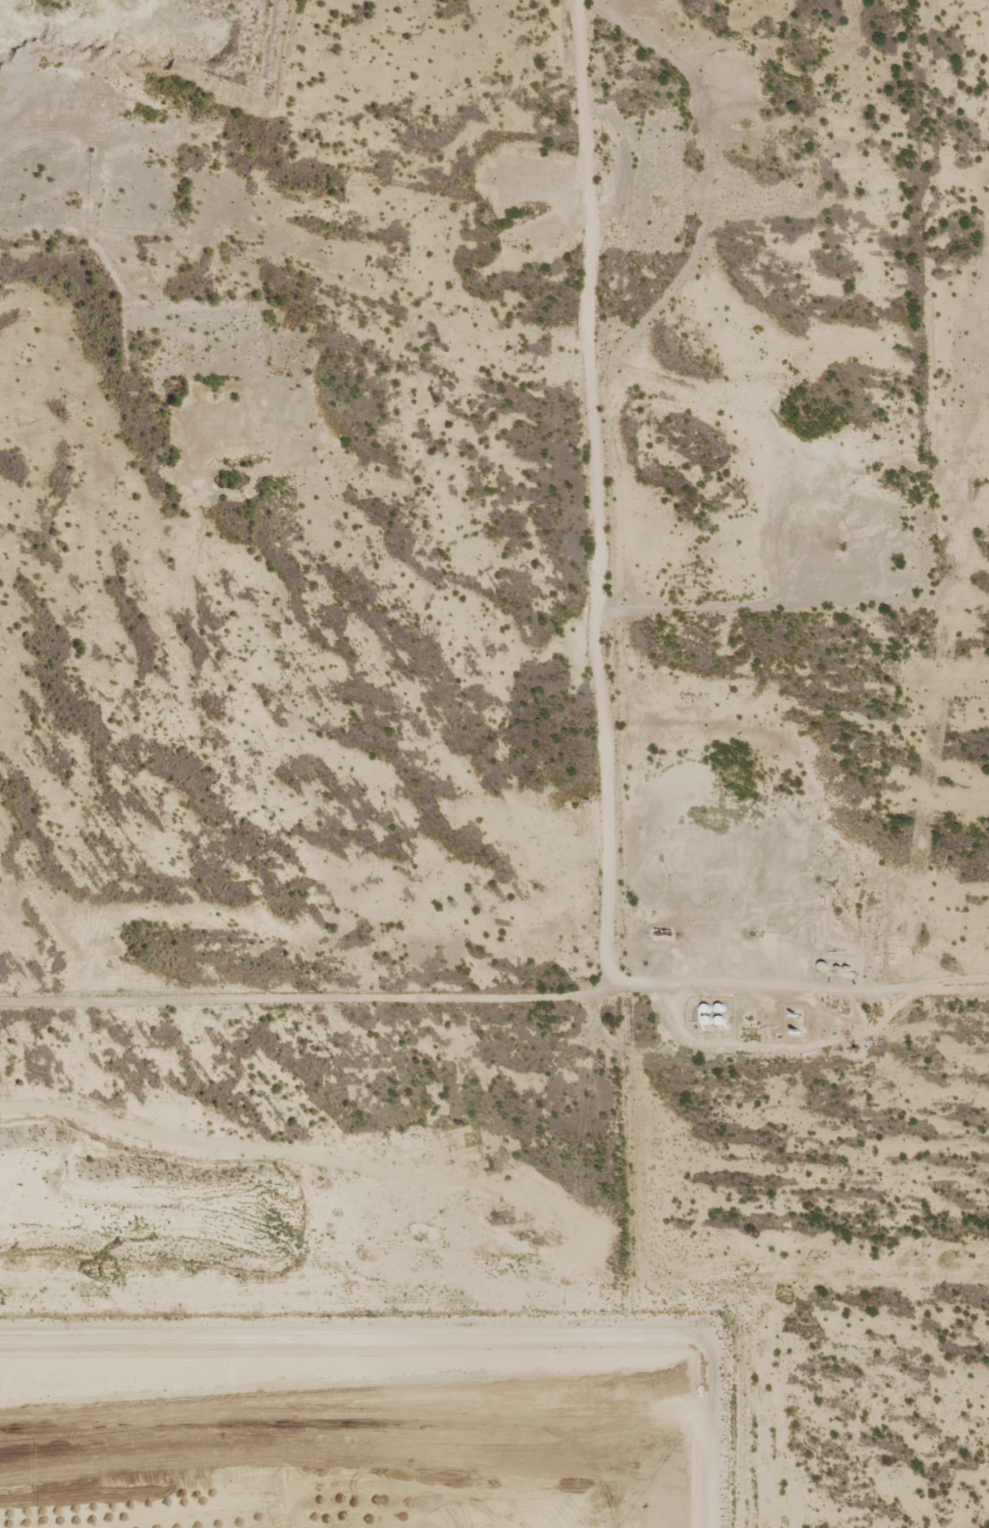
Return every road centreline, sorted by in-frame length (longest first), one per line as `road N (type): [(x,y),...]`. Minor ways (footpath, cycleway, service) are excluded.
road 1 (track): [(723,945),(668,985),(623,985),(589,935),(577,0)]

